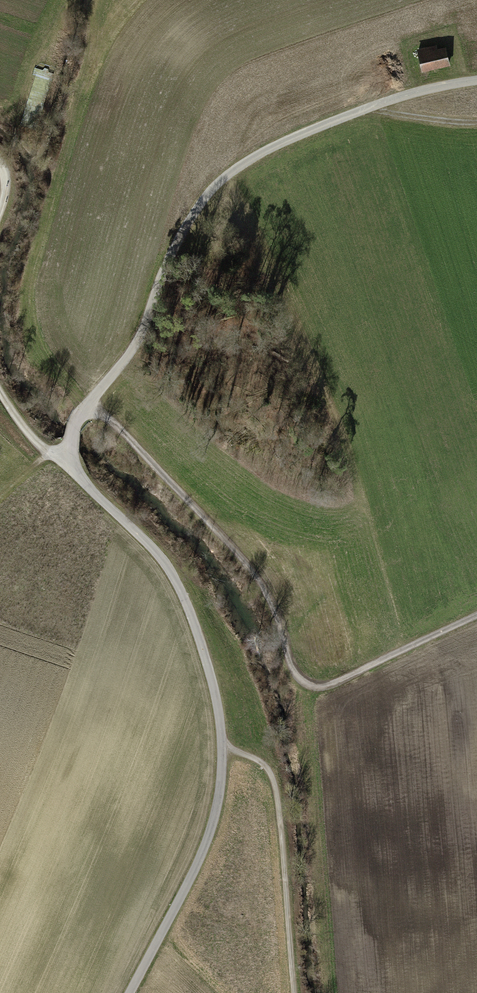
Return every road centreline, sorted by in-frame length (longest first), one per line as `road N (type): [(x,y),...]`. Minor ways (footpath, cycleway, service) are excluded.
road 1 (track): [(67,462),(74,426),(132,351),(161,276),(209,195),(238,169),(317,127),(405,97),(476,84)]
road 2 (track): [(88,403),(252,572),(306,682),(329,685),(476,614)]
road 3 (track): [(222,750),(211,676),(175,578),(67,462)]
road 4 (track): [(222,750),(264,765),(276,785),(295,992)]
road 5 (track): [(129,992),(202,852),(222,750)]

